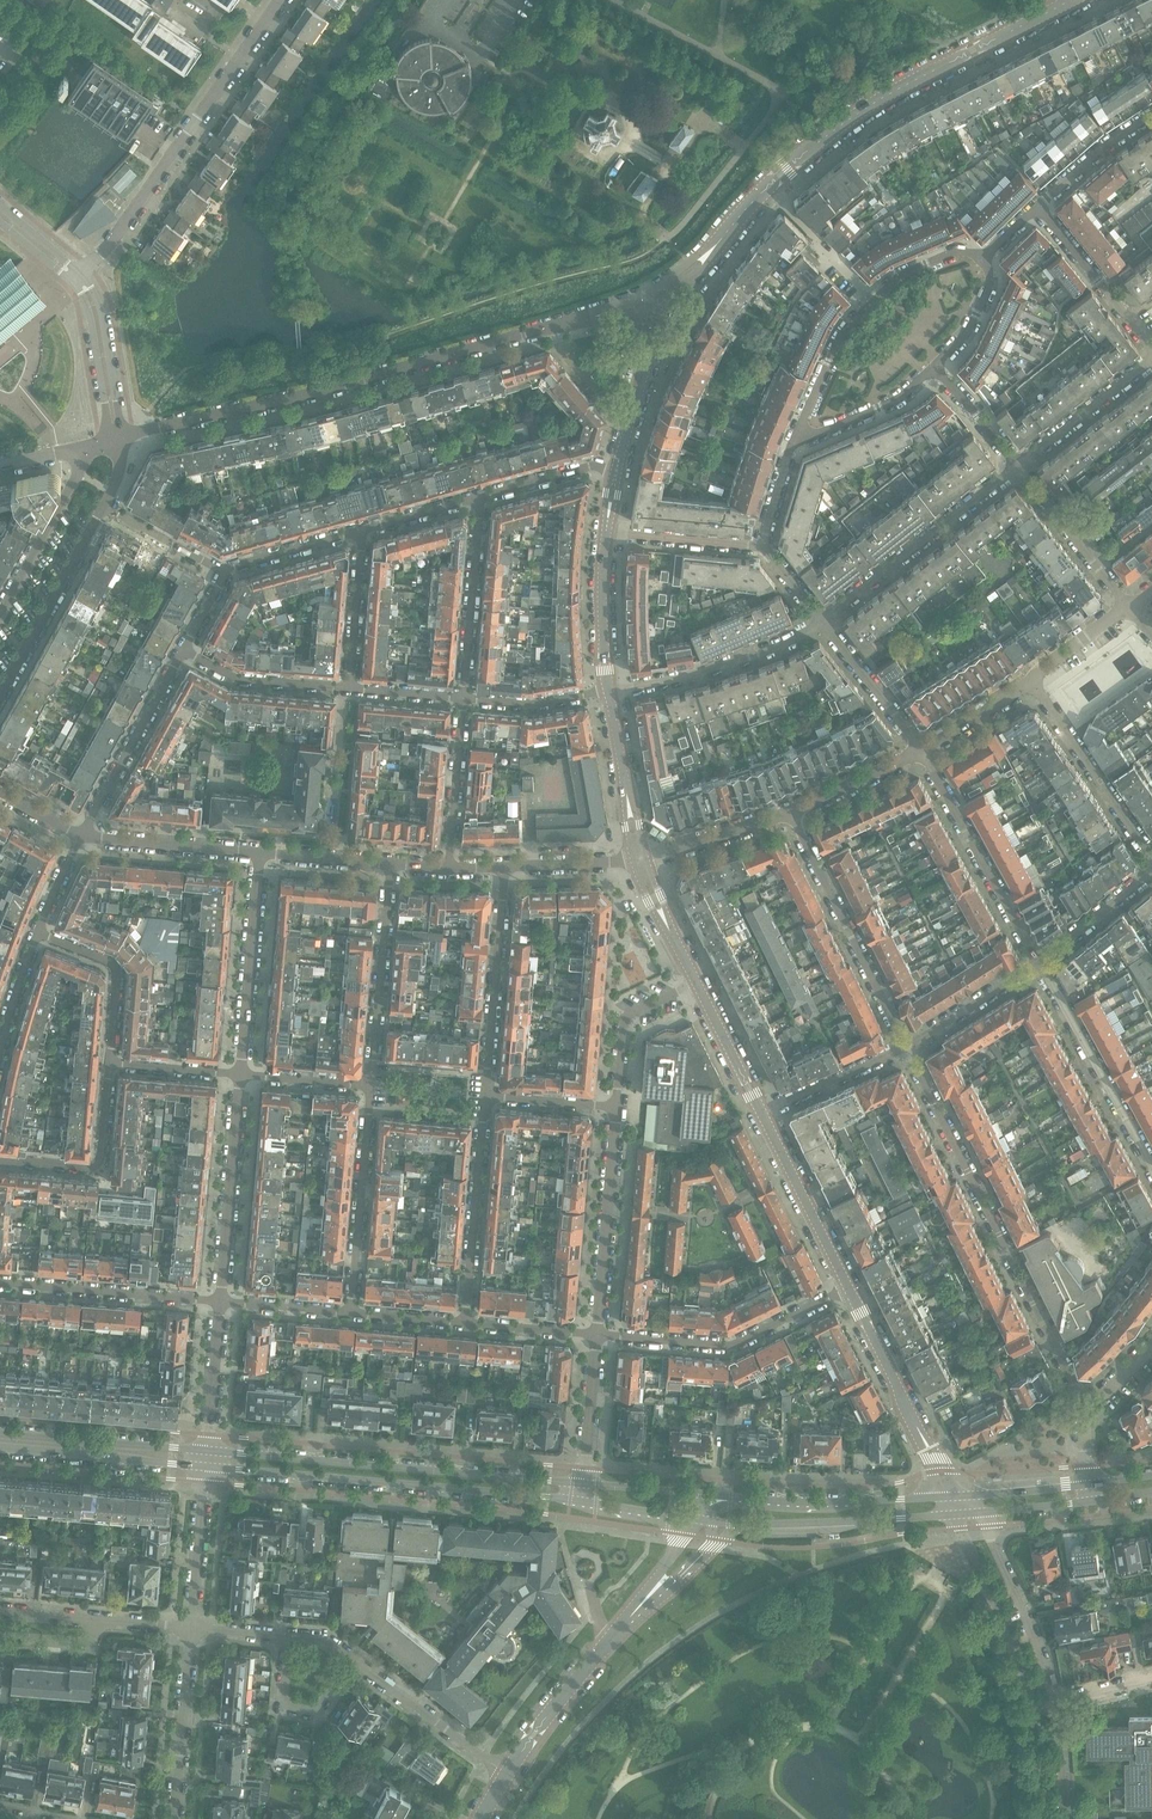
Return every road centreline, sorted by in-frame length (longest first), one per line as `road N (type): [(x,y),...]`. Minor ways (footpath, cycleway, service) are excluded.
road 1 (residential): [(122,436),(649,302)]
road 2 (residential): [(649,302),(703,259),(766,187),(872,103),(1073,0)]
road 3 (residential): [(905,1048),(1089,1408)]
road 4 (secondary): [(585,1483),(208,1448)]
road 5 (secondary): [(207,1466),(582,1502)]
road 6 (residential): [(80,274),(280,0)]
road 7 (residential): [(984,259),(950,253),(899,277),(844,332),(793,444)]
road 8 (residential): [(597,1334),(727,1346),(849,1288)]
road 9 (residential): [(790,811),(905,1048)]
road 10 (residential): [(824,621),(1018,466)]
road 11 (residential): [(1039,964),(922,750)]
road 12 (secondary): [(954,1497),(819,1503),(712,1496)]
road 13 (secondary): [(719,1523),(954,1513)]
road 14 (residential): [(954,1497),(849,1288)]
road 15 (residential): [(1151,1168),(1039,964)]
road 16 (residential): [(485,1096),(506,867)]
road 17 (residential): [(371,1085),(351,1314)]
road 18 (residential): [(220,1302),(240,1074)]
road 19 (residential): [(597,1334),(616,1107)]
road 20 (residential): [(466,1323),(485,1096)]
road 21 (residential): [(609,691),(770,650),(824,621)]
road 22 (residential): [(240,1074),(260,853)]
road 23 (residential): [(392,865),(371,1085)]
road 24 (residential): [(0,1283),(220,1302)]
road 25 (residential): [(0,694),(105,506)]
road 26 (residential): [(80,837),(184,650)]
road 27 (residential): [(954,1513),(1003,1621),(1031,1710)]
road 28 (residential): [(1151,860),(1033,685)]
road 29 (secondary): [(208,1448),(0,1434)]
road 30 (secondary): [(0,1448),(207,1466)]
road 31 (residential): [(1053,1706),(979,1512)]
road 32 (residential): [(481,497),(463,698)]
road 33 (residential): [(506,1774),(629,1618)]
road 34 (residential): [(110,1063),(96,1164),(0,1159)]
road 35 (residential): [(96,444),(0,616)]
road 36 (residential): [(849,1288),(762,1113)]
road 37 (residential): [(174,1818),(192,1628)]
road 38 (residential): [(357,1662),(506,1774)]
road 39 (residential): [(1151,348),(1038,206)]
road 40 (residential): [(37,933),(117,970),(110,1063)]
road 41 (residential): [(80,837),(260,853)]
road 42 (residential): [(1129,608),(1018,466)]
road 43 (residential): [(641,862),(609,691)]
road 44 (residential): [(617,471),(653,335),(649,302)]
road 45 (residential): [(184,650),(237,679),(349,688)]
road 46 (residential): [(1018,466),(1151,359)]
road 47 (residential): [(463,698),(448,868)]
road 48 (residential): [(122,436),(102,310),(80,274)]
road 49 (residential): [(697,983),(624,1019),(616,1107)]
road 50 (residential): [(73,282),(91,318),(107,415),(96,444)]
road 51 (residential): [(357,1662),(311,1713),(282,1706),(286,1637)]
road 52 (residential): [(192,1628),(207,1466)]
road 53 (residential): [(793,444),(906,396),(933,367)]
road 54 (residential): [(922,750),(824,621)]
road 55 (residential): [(905,1048),(1039,964)]
road 56 (residential): [(609,691),(606,533)]
road 57 (residential): [(363,531),(349,688)]
road 58 (residential): [(763,546),(606,533)]
road 59 (residential): [(641,862),(790,811)]
road 60 (residential): [(762,1113),(905,1048)]
road 61 (residential): [(585,1483),(597,1334)]
road 62 (residential): [(463,698),(532,704),(609,691)]
road 63 (residential): [(208,1448),(220,1302)]
road 64 (residential): [(1039,964),(1151,870)]
road 65 (residential): [(1151,114),(1038,206)]
road 66 (residential): [(790,811),(922,750)]
road 67 (residential): [(762,1113),(697,983)]
road 68 (residential): [(363,531),(226,573)]
road 69 (residential): [(617,471),(591,466),(481,497)]
road 70 (residential): [(226,573),(105,506)]
road 71 (secondary): [(1090,1485),(954,1497)]
road 72 (residential): [(506,867),(641,862)]
road 73 (residential): [(629,1618),(716,1540),(719,1523)]
road 74 (residential): [(697,983),(641,862)]
road 75 (residential): [(260,853),(392,865)]
road 76 (residential): [(351,1314),(220,1302)]
road 77 (residential): [(597,1334),(466,1323)]
road 78 (residential): [(240,1074),(371,1085)]
road 79 (residential): [(616,1107),(485,1096)]
road 80 (residential): [(1018,466),(933,367)]
road 81 (residential): [(240,1074),(110,1063)]
road 82 (residential): [(922,750),(1033,685)]
road 83 (residential): [(933,367),(964,338),(989,289),(984,259)]
road 84 (secondary): [(712,1496),(585,1483)]
road 85 (residential): [(1033,685),(1036,671),(1129,608)]
road 86 (residential): [(0,1051),(37,933)]
road 87 (residential): [(481,497),(363,531)]
road 88 (residential): [(698,1520),(629,1618)]

